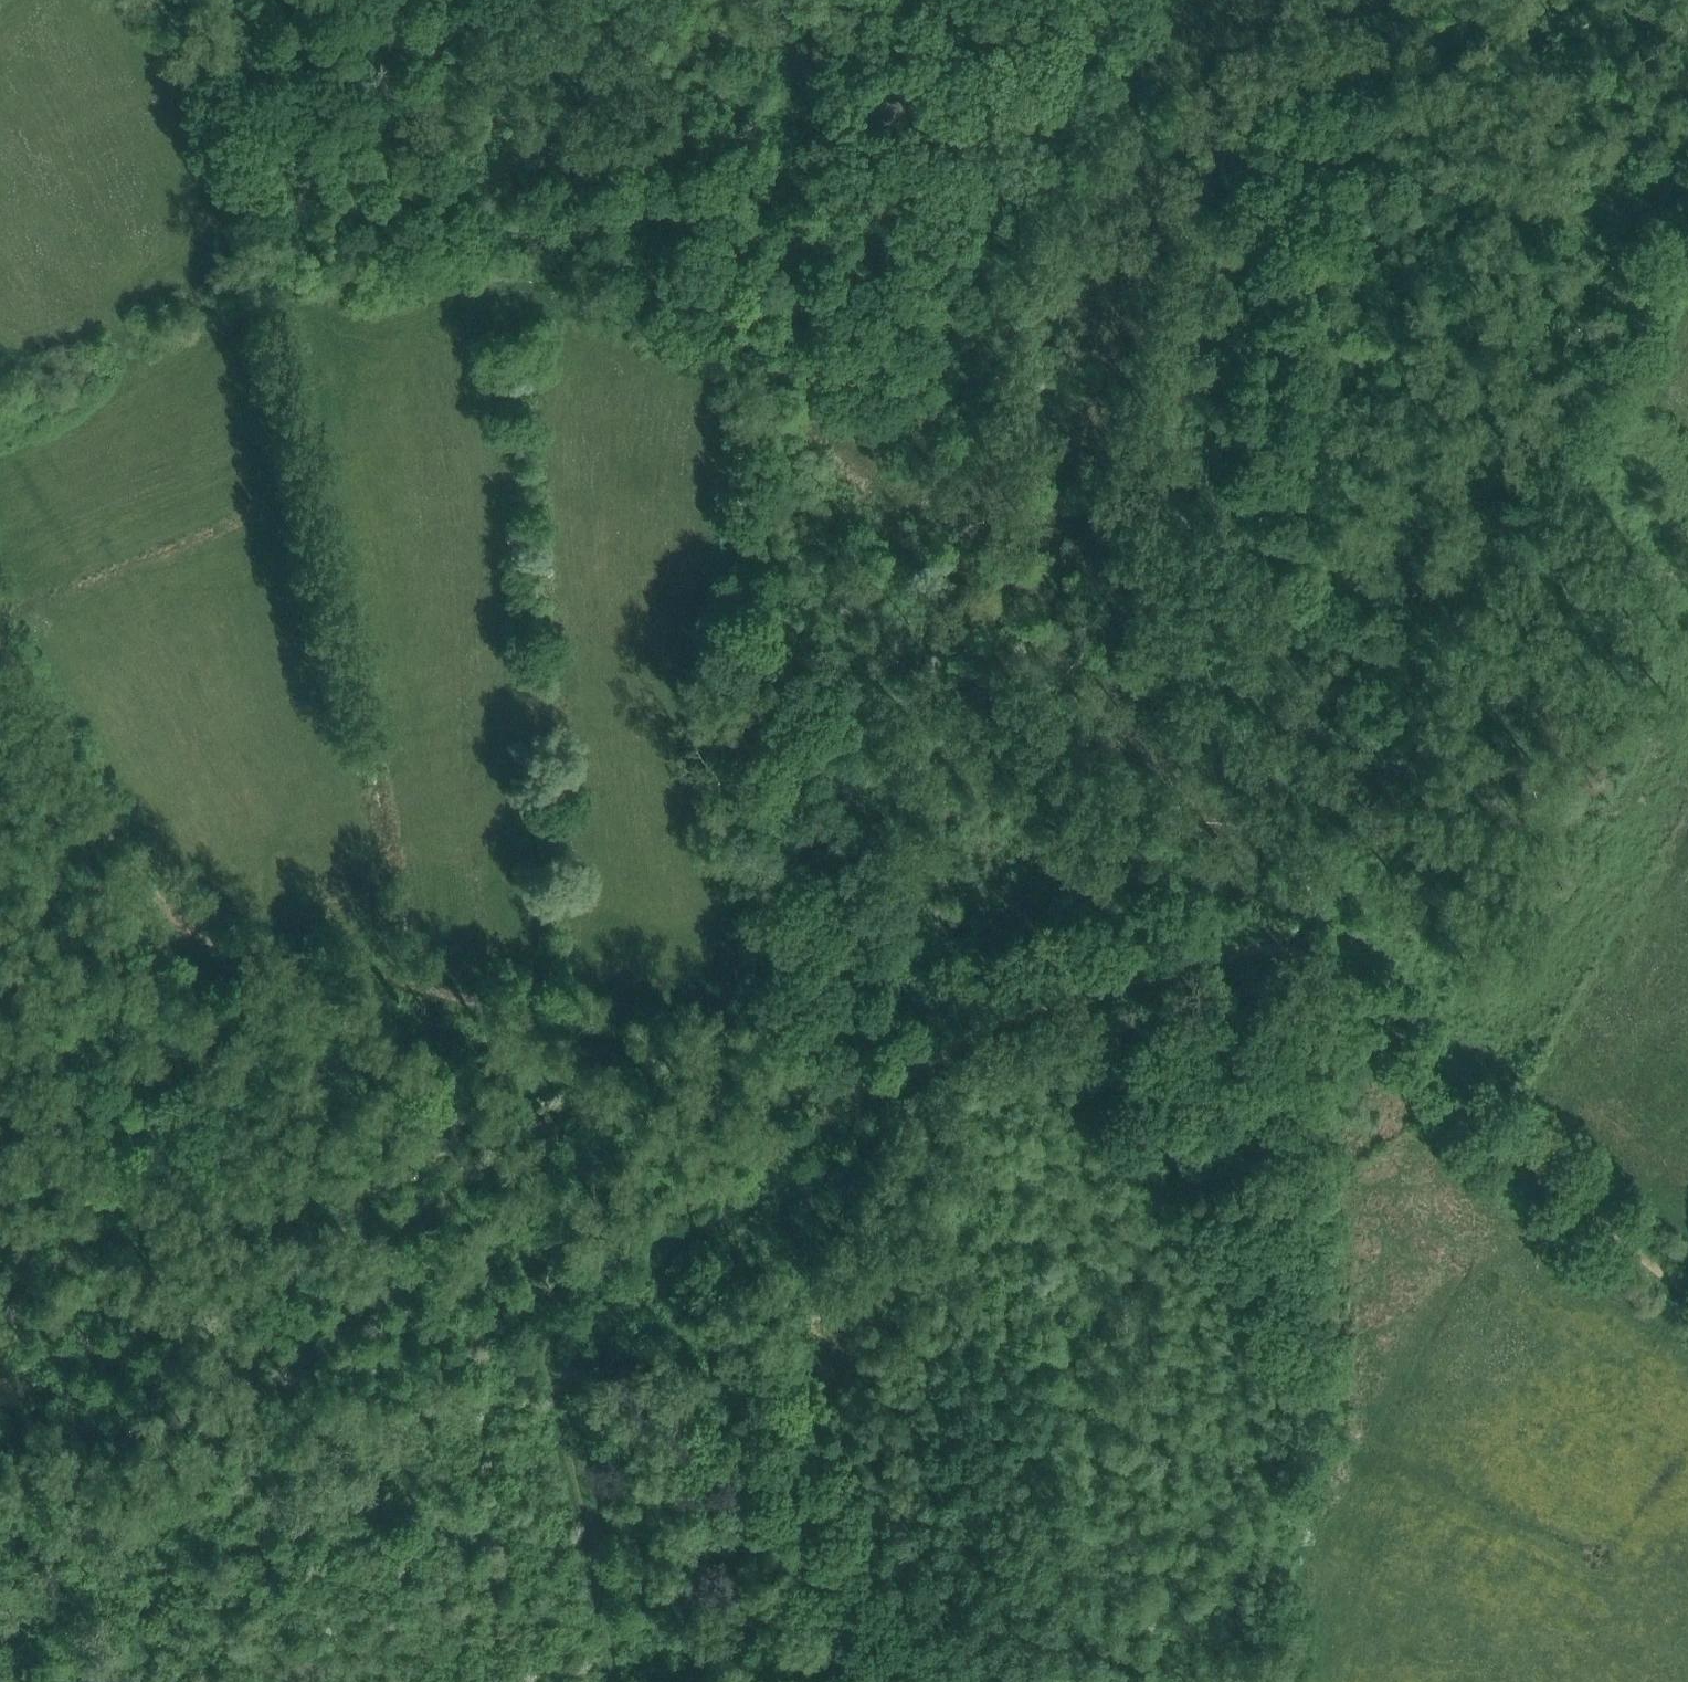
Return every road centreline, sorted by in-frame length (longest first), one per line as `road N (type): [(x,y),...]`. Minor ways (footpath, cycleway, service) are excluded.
road 1 (track): [(1687,1289),(1538,1168),(1314,965),(851,1088),(235,947),(167,912),(0,628)]
road 2 (track): [(603,1681),(541,1321),(634,1269),(851,1088)]

